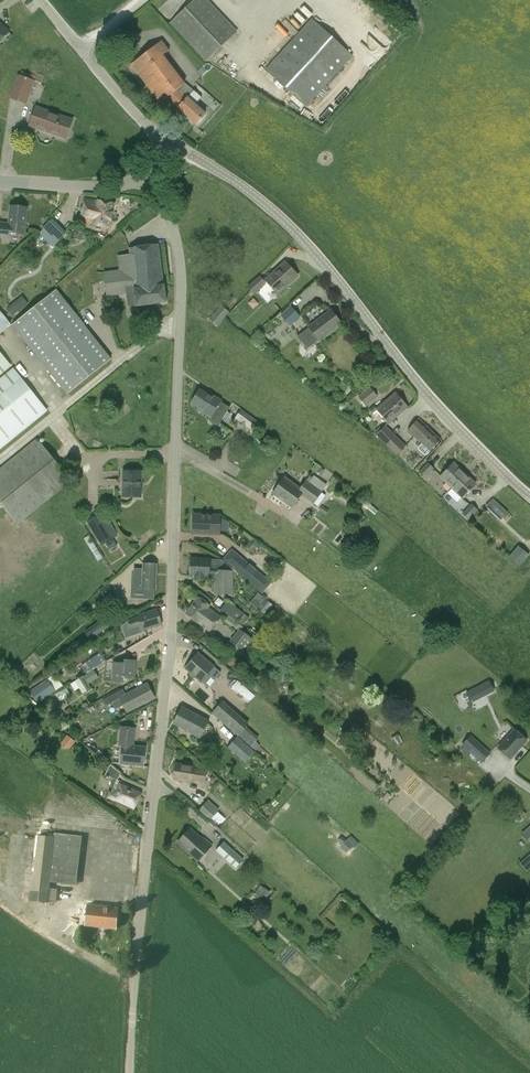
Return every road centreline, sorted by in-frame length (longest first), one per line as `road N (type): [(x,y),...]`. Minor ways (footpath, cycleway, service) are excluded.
road 1 (residential): [(136,1004),(171,587),(182,297),(170,220),(146,177)]
road 2 (tertiary): [(529,497),(474,446),(301,238),(251,193),(168,142)]
road 3 (tertiary): [(168,142),(40,0)]
road 4 (unclassified): [(146,177),(110,188),(0,181)]

